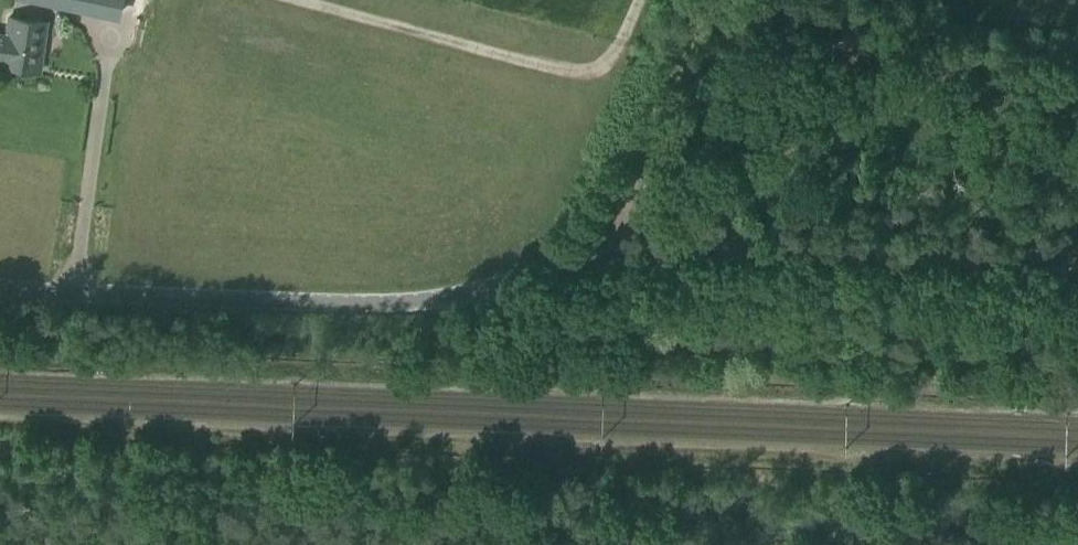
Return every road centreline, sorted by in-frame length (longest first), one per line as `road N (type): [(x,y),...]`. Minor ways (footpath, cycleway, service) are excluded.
road 1 (unclassified): [(1077,273),(600,265),(374,295),(0,287)]
road 2 (track): [(299,0),(580,74),(611,60),(636,0)]
road 3 (track): [(600,265),(602,243),(703,0)]

